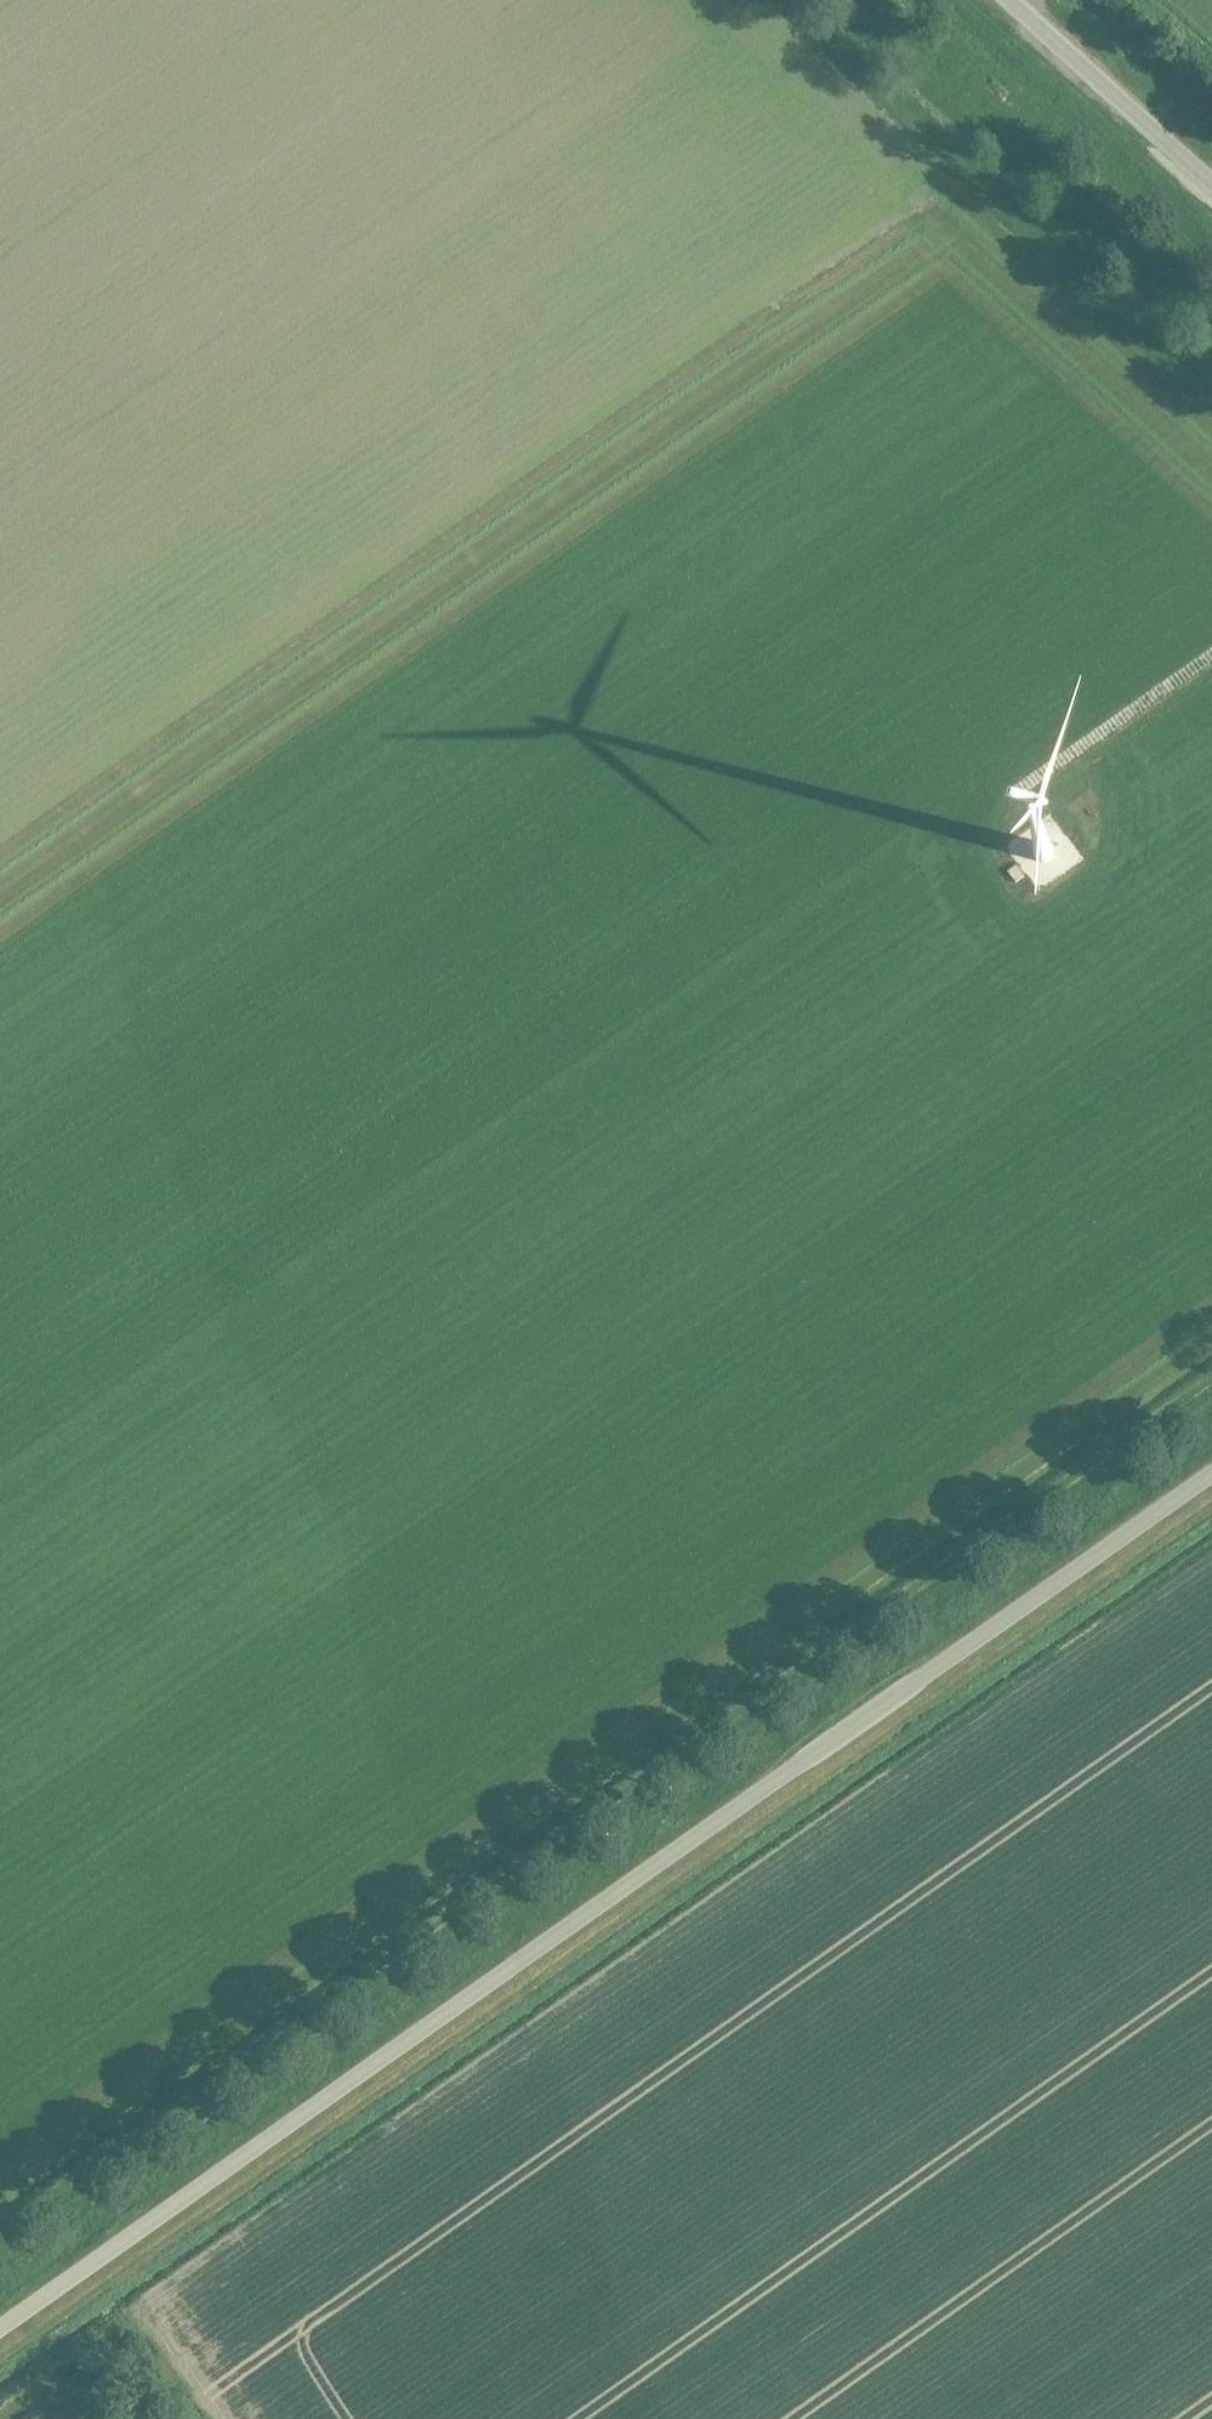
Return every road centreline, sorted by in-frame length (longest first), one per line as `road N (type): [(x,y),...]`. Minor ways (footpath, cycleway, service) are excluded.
road 1 (unclassified): [(0,2328),(1211,1473)]
road 2 (unclassified): [(1211,190),(1004,0)]

